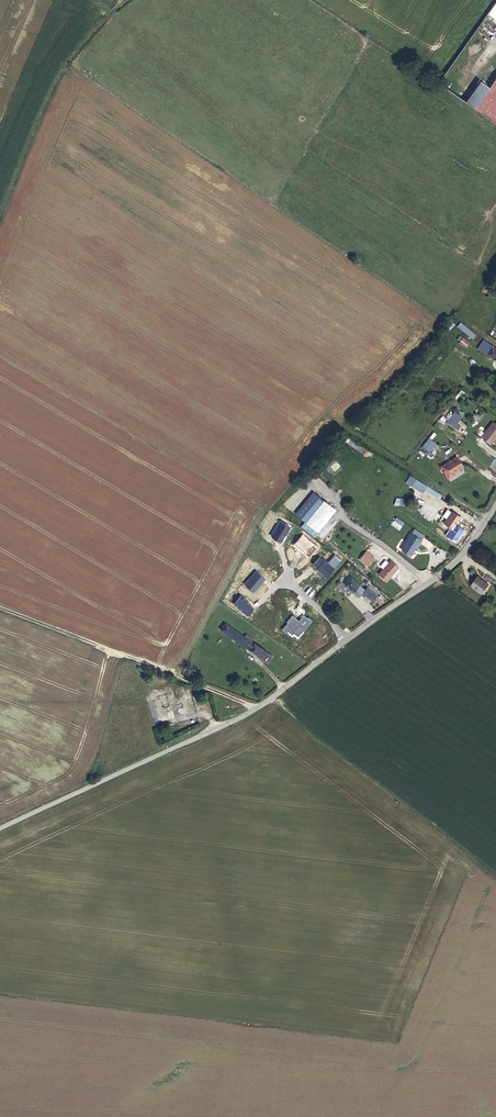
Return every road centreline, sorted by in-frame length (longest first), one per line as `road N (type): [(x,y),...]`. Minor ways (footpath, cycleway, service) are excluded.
road 1 (unclassified): [(0,826),(213,729),(347,640)]
road 2 (track): [(269,698),(495,873)]
road 3 (track): [(255,706),(0,608)]
road 4 (unclassified): [(347,640),(465,553),(495,510)]

